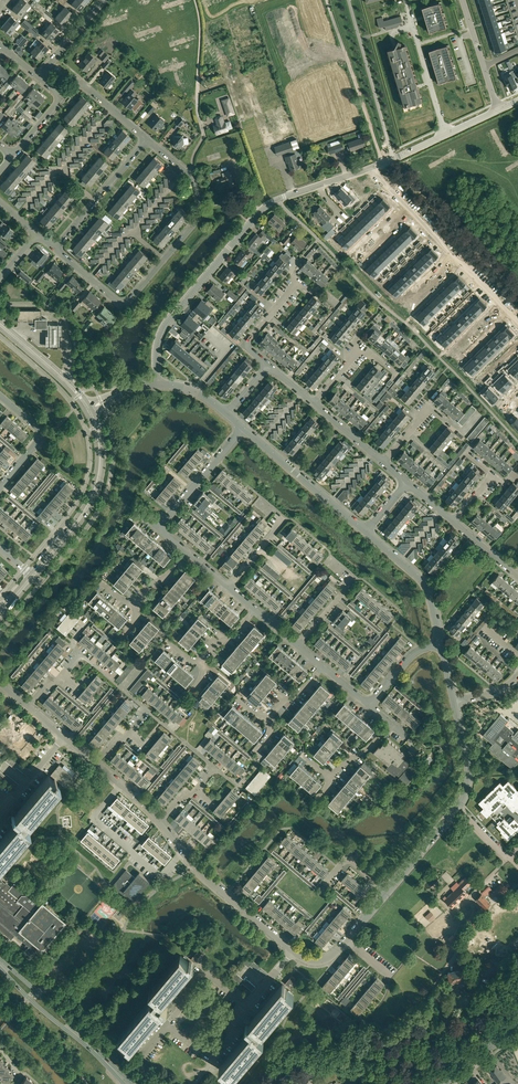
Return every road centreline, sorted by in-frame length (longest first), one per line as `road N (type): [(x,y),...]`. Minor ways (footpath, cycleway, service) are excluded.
road 1 (tertiary): [(155,384),(164,326),(260,211),(370,168)]
road 2 (residential): [(370,168),(517,321)]
road 3 (tertiary): [(33,576),(95,489),(101,448),(88,410)]
road 4 (track): [(383,163),(327,0)]
road 5 (residential): [(124,307),(201,214),(189,174)]
road 6 (residential): [(182,852),(160,875),(95,820),(121,784)]
road 7 (unclassified): [(243,427),(366,531)]
road 8 (residential): [(246,1007),(203,970),(144,1054)]
road 9 (unclassified): [(294,951),(182,852)]
road 10 (residential): [(54,248),(147,139)]
road 11 (unclassified): [(366,531),(425,584),(441,644)]
road 12 (primary): [(97,1053),(0,961)]
road 13 (residential): [(385,464),(428,413),(463,432),(479,413)]
road 14 (residential): [(158,527),(243,427)]
road 15 (primary): [(0,968),(97,1053)]
road 16 (unclassified): [(387,891),(329,958),(313,961),(294,951)]
road 17 (residential): [(0,486),(42,435),(0,396)]
road 18 (tertiary): [(88,410),(0,325)]

